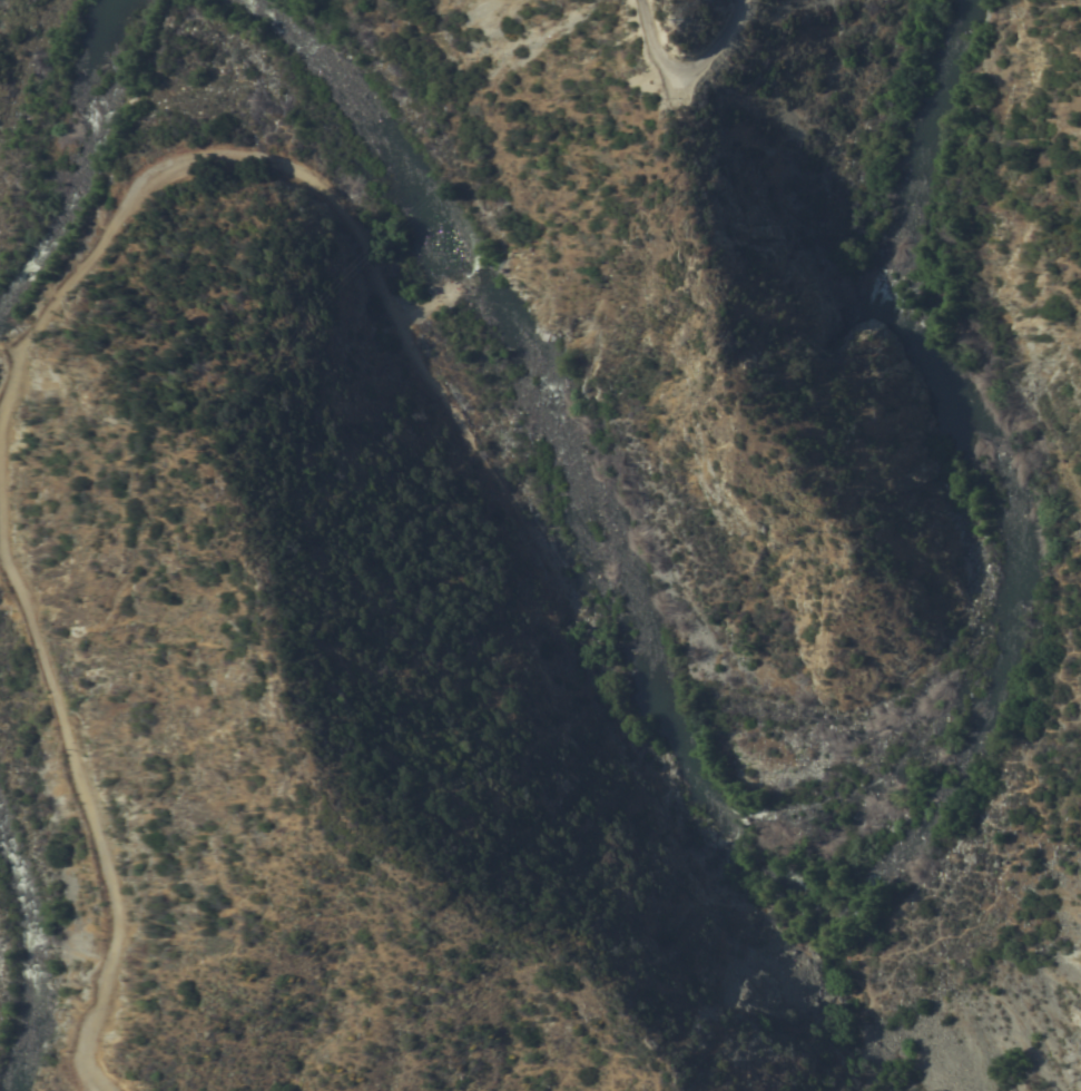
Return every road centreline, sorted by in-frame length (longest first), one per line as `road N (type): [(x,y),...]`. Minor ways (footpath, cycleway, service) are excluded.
road 1 (track): [(104,1090),(87,1053),(119,936),(117,896),(6,544),(2,424),(29,340),(151,178),(210,158),(286,166),(313,181),(347,222),(472,443)]
road 2 (track): [(642,0),(658,55),(681,72),(725,35),(741,0)]

